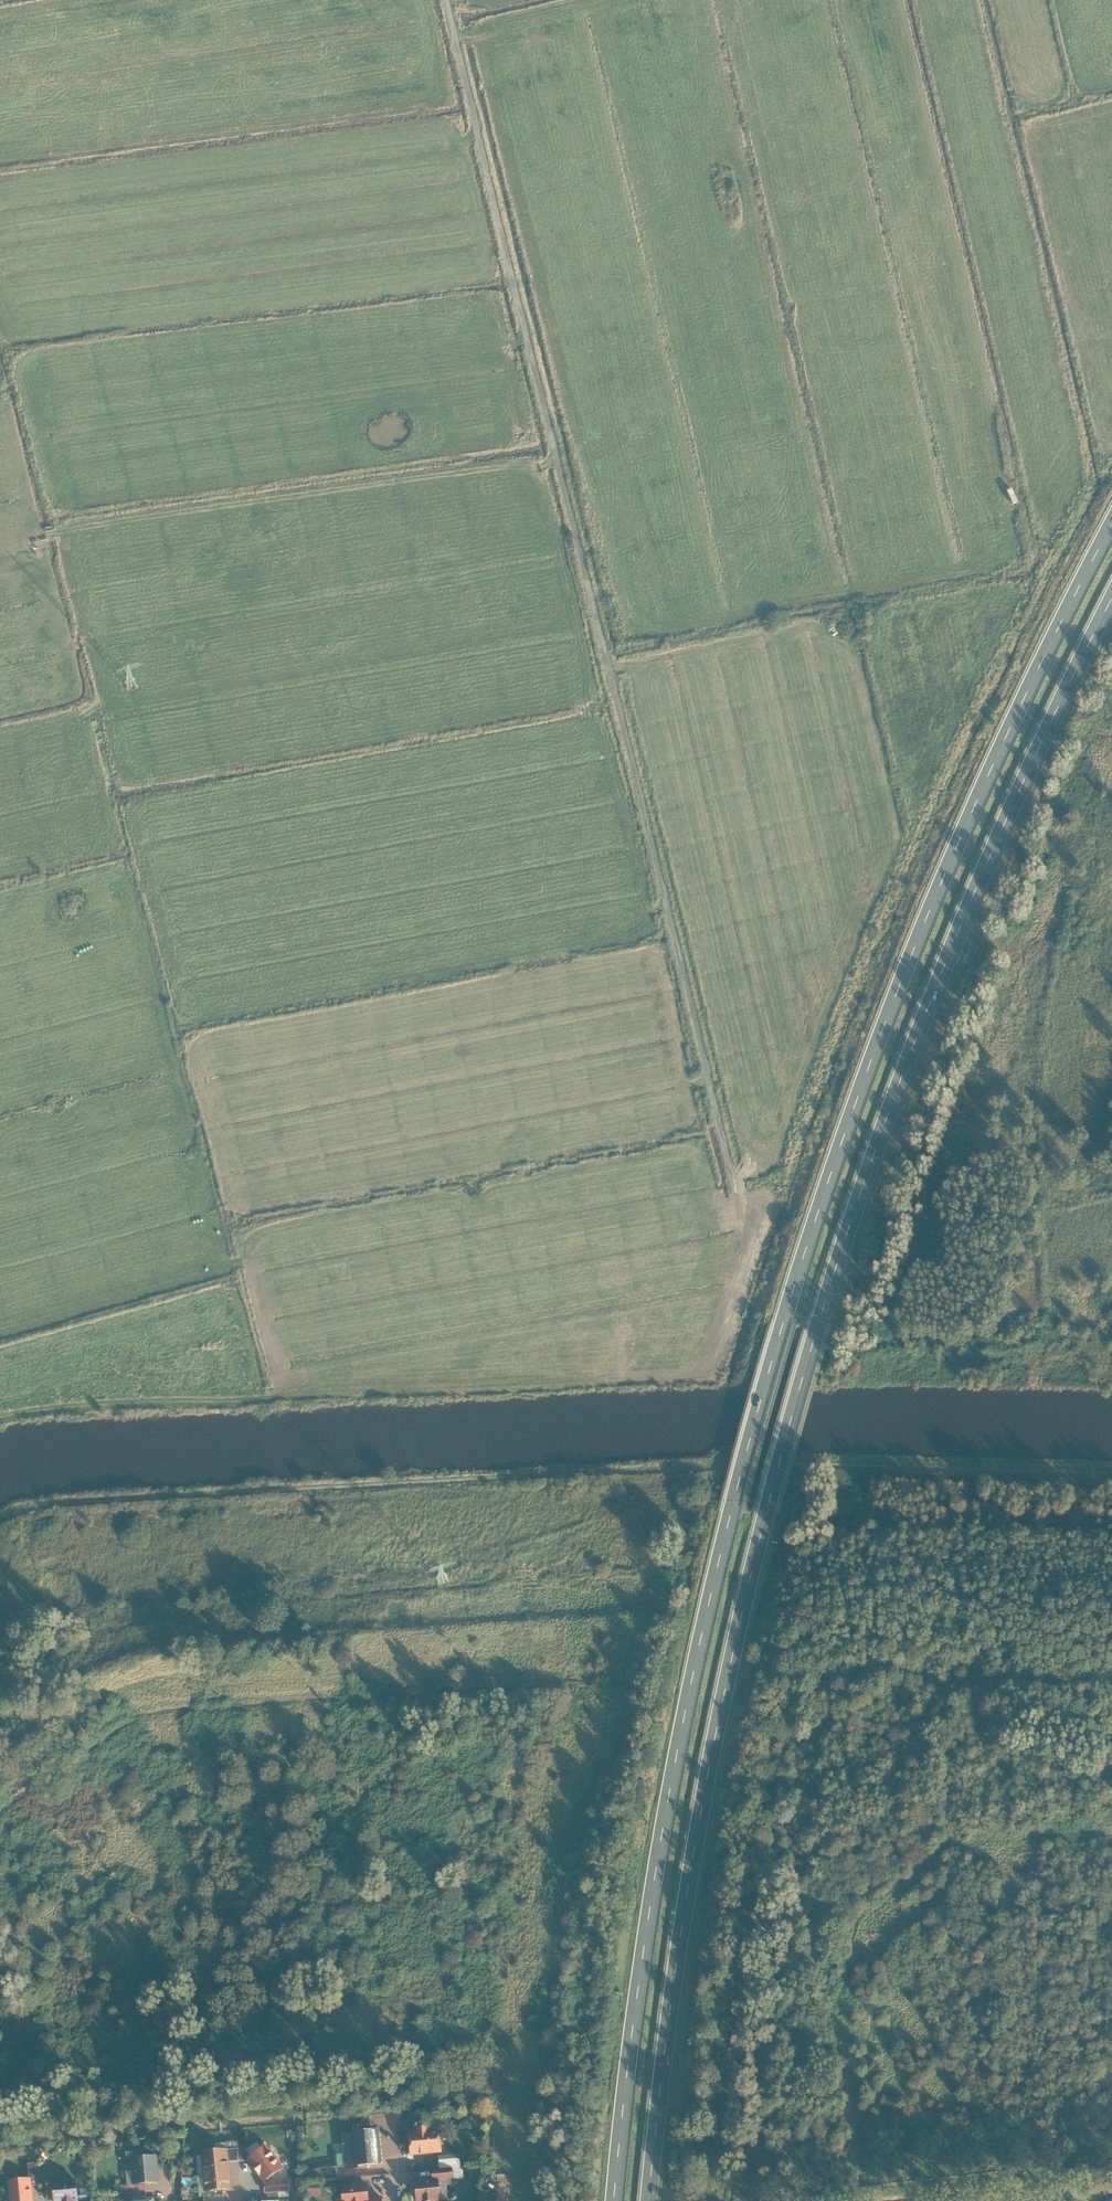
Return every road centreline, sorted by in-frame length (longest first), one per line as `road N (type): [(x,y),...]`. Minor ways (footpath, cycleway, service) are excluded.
road 1 (motorway): [(1111,525),(933,904),(780,1335),(677,1757),(643,1955),(614,2200)]
road 2 (motorway): [(649,2200),(699,1823),(793,1410),(921,1025),(1111,600)]
road 3 (track): [(448,0),(735,1190)]

